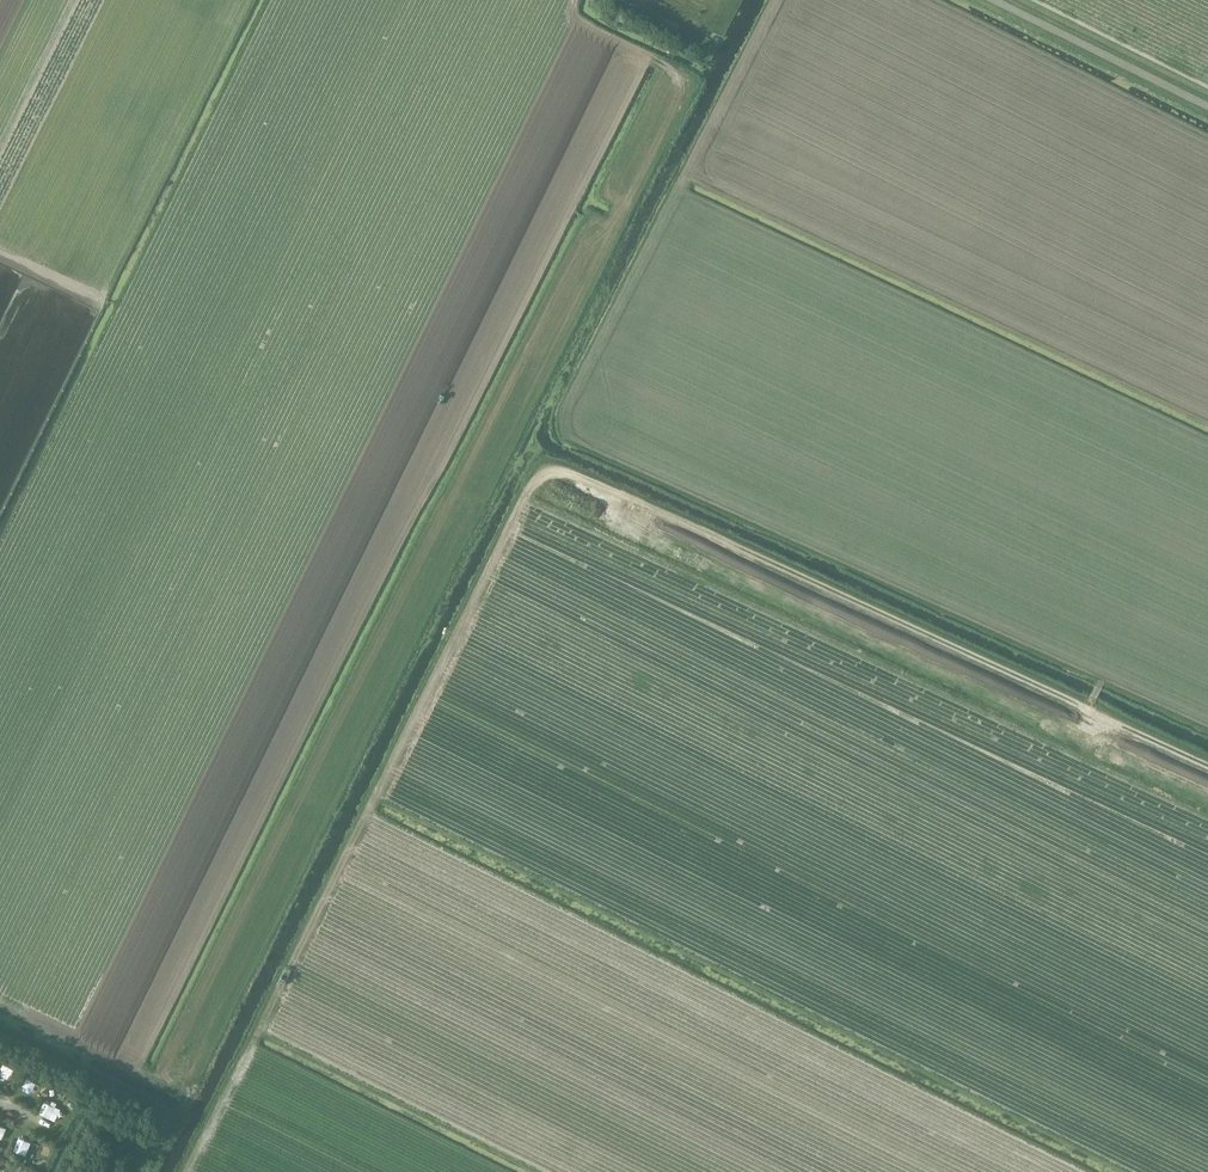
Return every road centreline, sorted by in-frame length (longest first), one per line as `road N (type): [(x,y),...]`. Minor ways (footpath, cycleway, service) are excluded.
road 1 (track): [(187,1171),(534,477),(558,470),(1207,764)]
road 2 (track): [(185,1101),(180,1094),(688,89),(687,77),(580,24),(573,0)]
road 3 (track): [(166,1118),(0,1033)]

